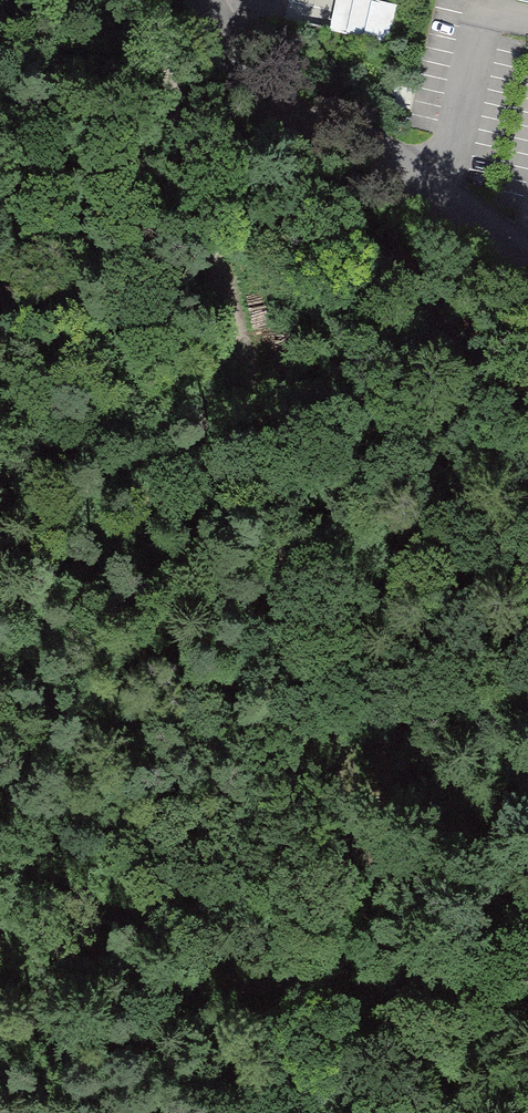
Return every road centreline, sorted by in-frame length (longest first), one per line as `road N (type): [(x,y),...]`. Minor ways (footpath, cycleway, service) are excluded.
road 1 (track): [(166,0),(174,134),(233,331),(277,534),(388,907)]
road 2 (unclassified): [(201,0),(309,173),(378,260),(527,399)]
road 3 (track): [(388,907),(327,1112)]

